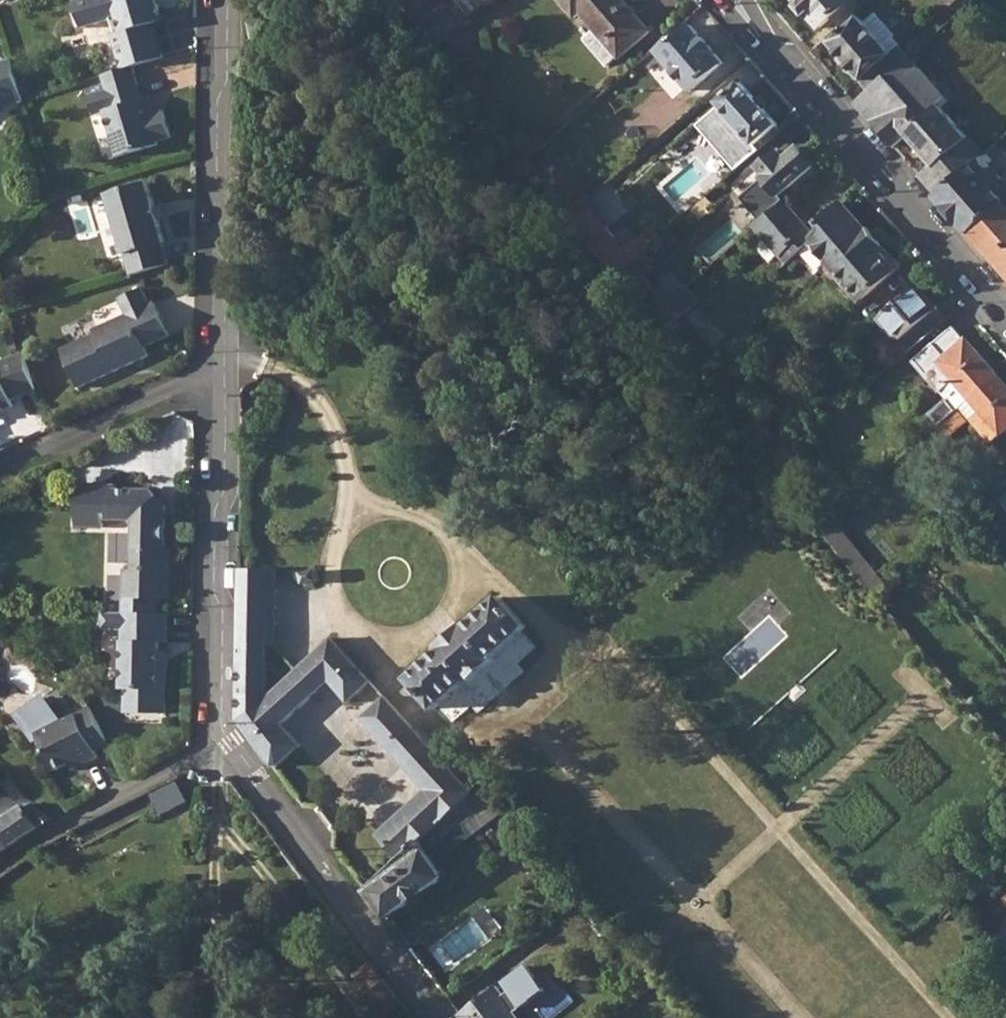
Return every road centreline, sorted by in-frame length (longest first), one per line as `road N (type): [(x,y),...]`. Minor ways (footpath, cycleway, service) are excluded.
road 1 (secondary): [(1005,321),(734,0)]
road 2 (unclassified): [(225,376),(227,207),(217,182),(217,132),(228,0)]
road 3 (unclassified): [(221,733),(214,508),(224,490),(225,376)]
road 4 (residential): [(434,1017),(221,733)]
road 5 (unclassified): [(221,733),(205,754),(0,862)]
road 6 (residential): [(225,376),(0,471)]

